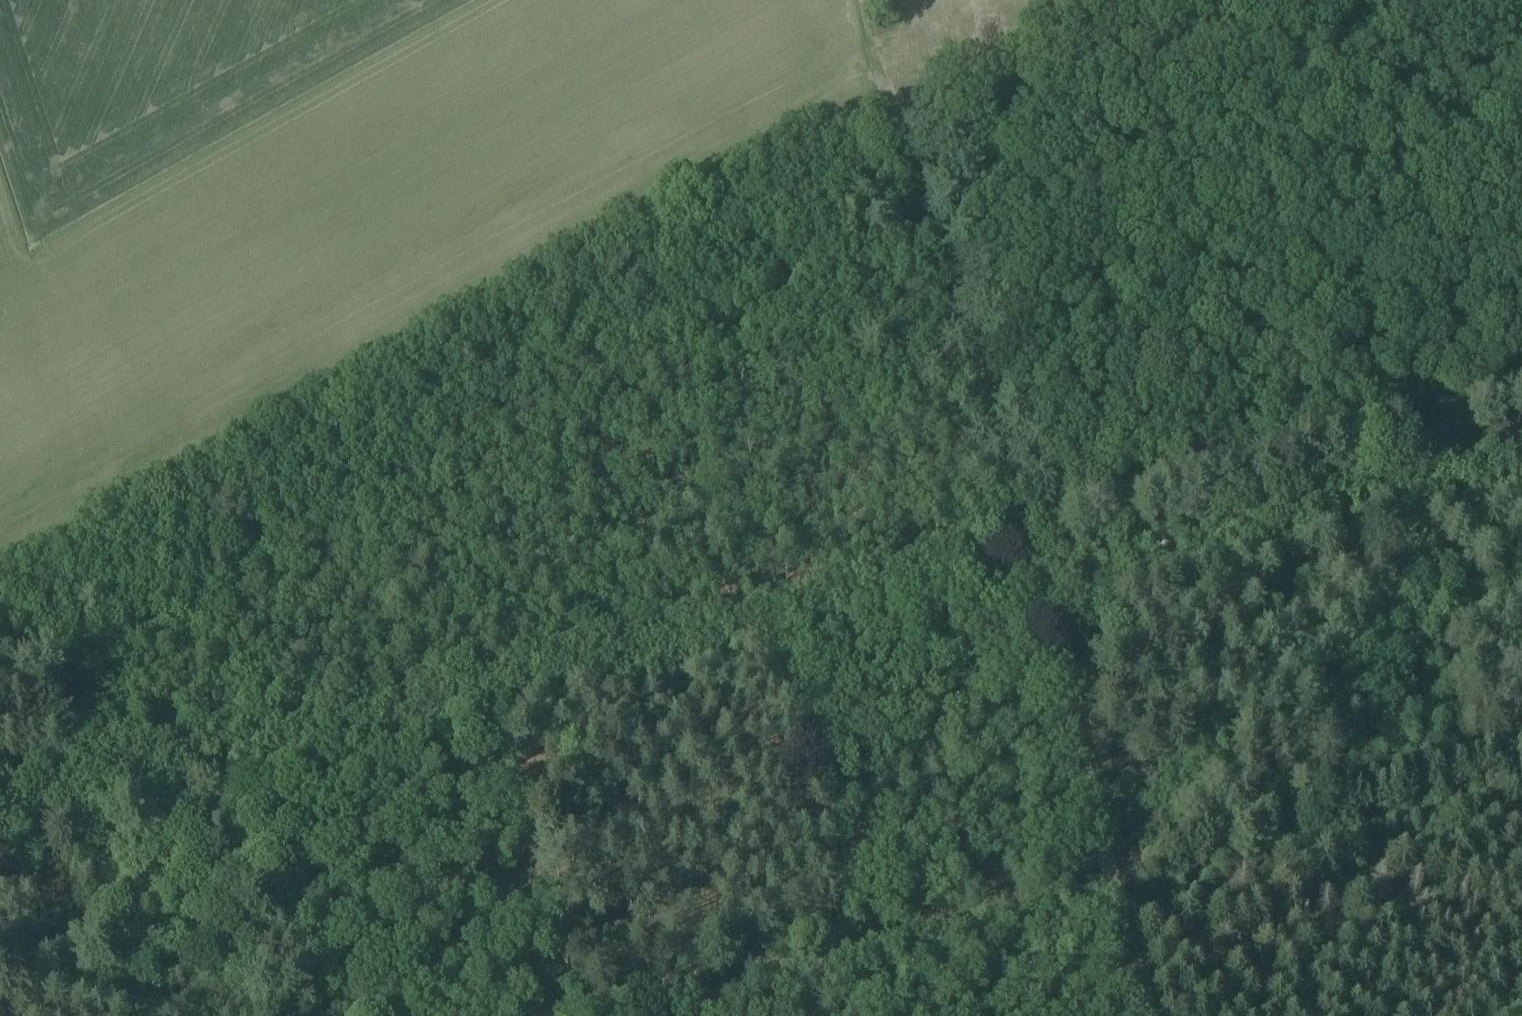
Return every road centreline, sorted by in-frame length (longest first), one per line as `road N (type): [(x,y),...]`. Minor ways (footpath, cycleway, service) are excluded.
road 1 (track): [(1030,557),(251,757),(122,783),(45,788),(0,780)]
road 2 (track): [(1019,525),(1052,510),(1521,390)]
road 3 (track): [(1107,886),(624,1015)]
road 4 (track): [(1030,557),(1141,1015)]

